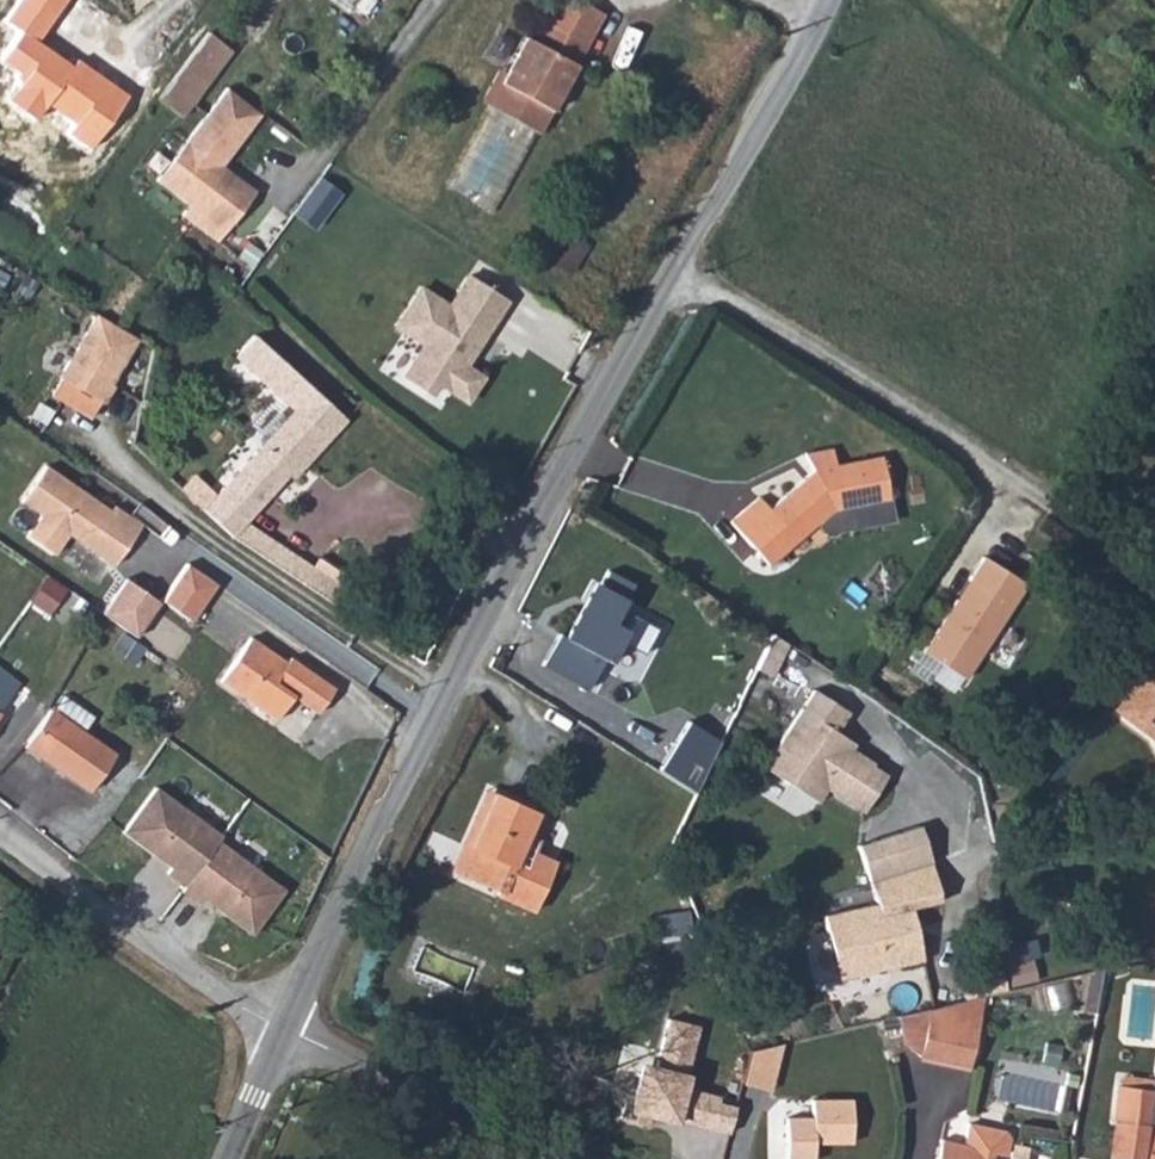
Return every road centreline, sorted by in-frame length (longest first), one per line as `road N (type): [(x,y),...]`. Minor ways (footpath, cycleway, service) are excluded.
road 1 (unclassified): [(827,0),(519,545),(283,1029)]
road 2 (unclassified): [(0,829),(172,961),(283,1029)]
road 3 (unclassified): [(283,1029),(556,1158)]
road 4 (unclassified): [(283,1029),(225,1158)]

